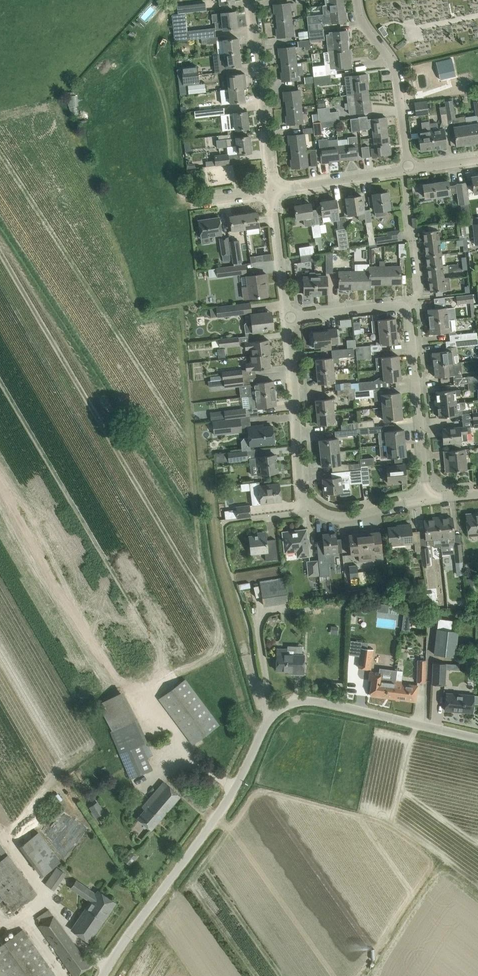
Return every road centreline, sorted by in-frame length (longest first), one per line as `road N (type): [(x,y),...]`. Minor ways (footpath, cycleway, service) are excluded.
road 1 (unclassified): [(104,975),(285,704),(317,701),(477,739)]
road 2 (residential): [(273,190),(252,0)]
road 3 (residential): [(426,498),(407,308)]
road 4 (residential): [(287,317),(300,484),(310,504)]
road 5 (residential): [(356,0),(394,68),(408,170)]
road 6 (residential): [(407,308),(421,291),(403,171)]
road 7 (residential): [(273,190),(403,171)]
road 8 (residential): [(273,190),(287,317)]
road 9 (residential): [(310,504),(349,517),(426,498)]
road 10 (residential): [(407,308),(287,317)]

